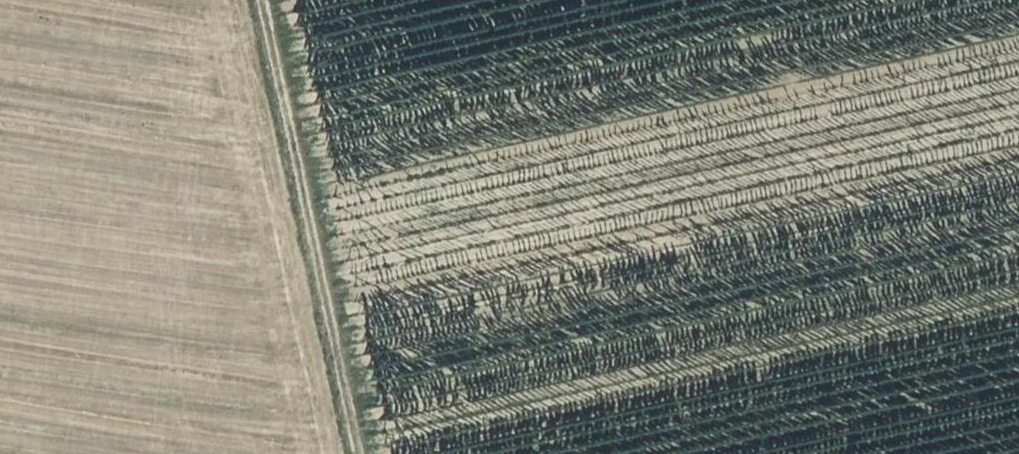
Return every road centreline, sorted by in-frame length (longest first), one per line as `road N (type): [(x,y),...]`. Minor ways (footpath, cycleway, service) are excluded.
road 1 (track): [(271,0),(369,453)]

